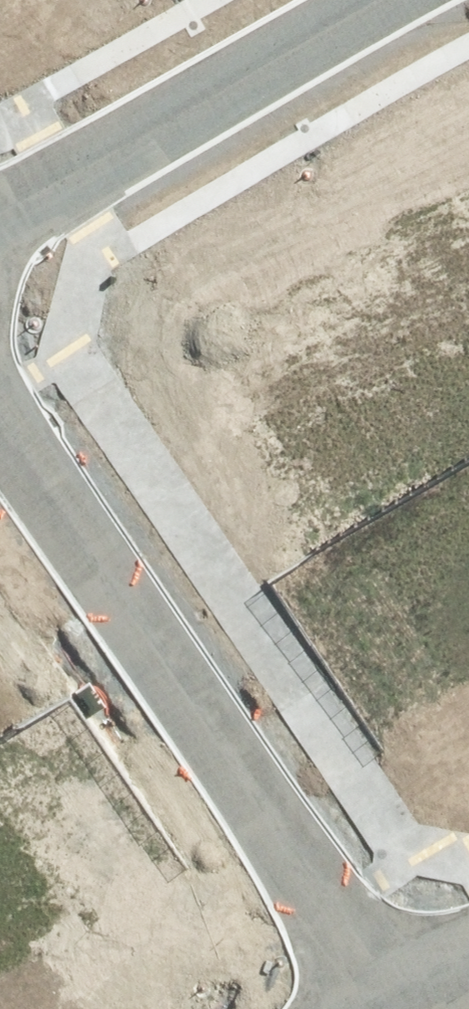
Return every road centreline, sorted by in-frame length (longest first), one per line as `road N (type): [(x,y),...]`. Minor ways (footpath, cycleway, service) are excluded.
road 1 (residential): [(392,1000),(0,412)]
road 2 (residential): [(366,0),(0,221)]

